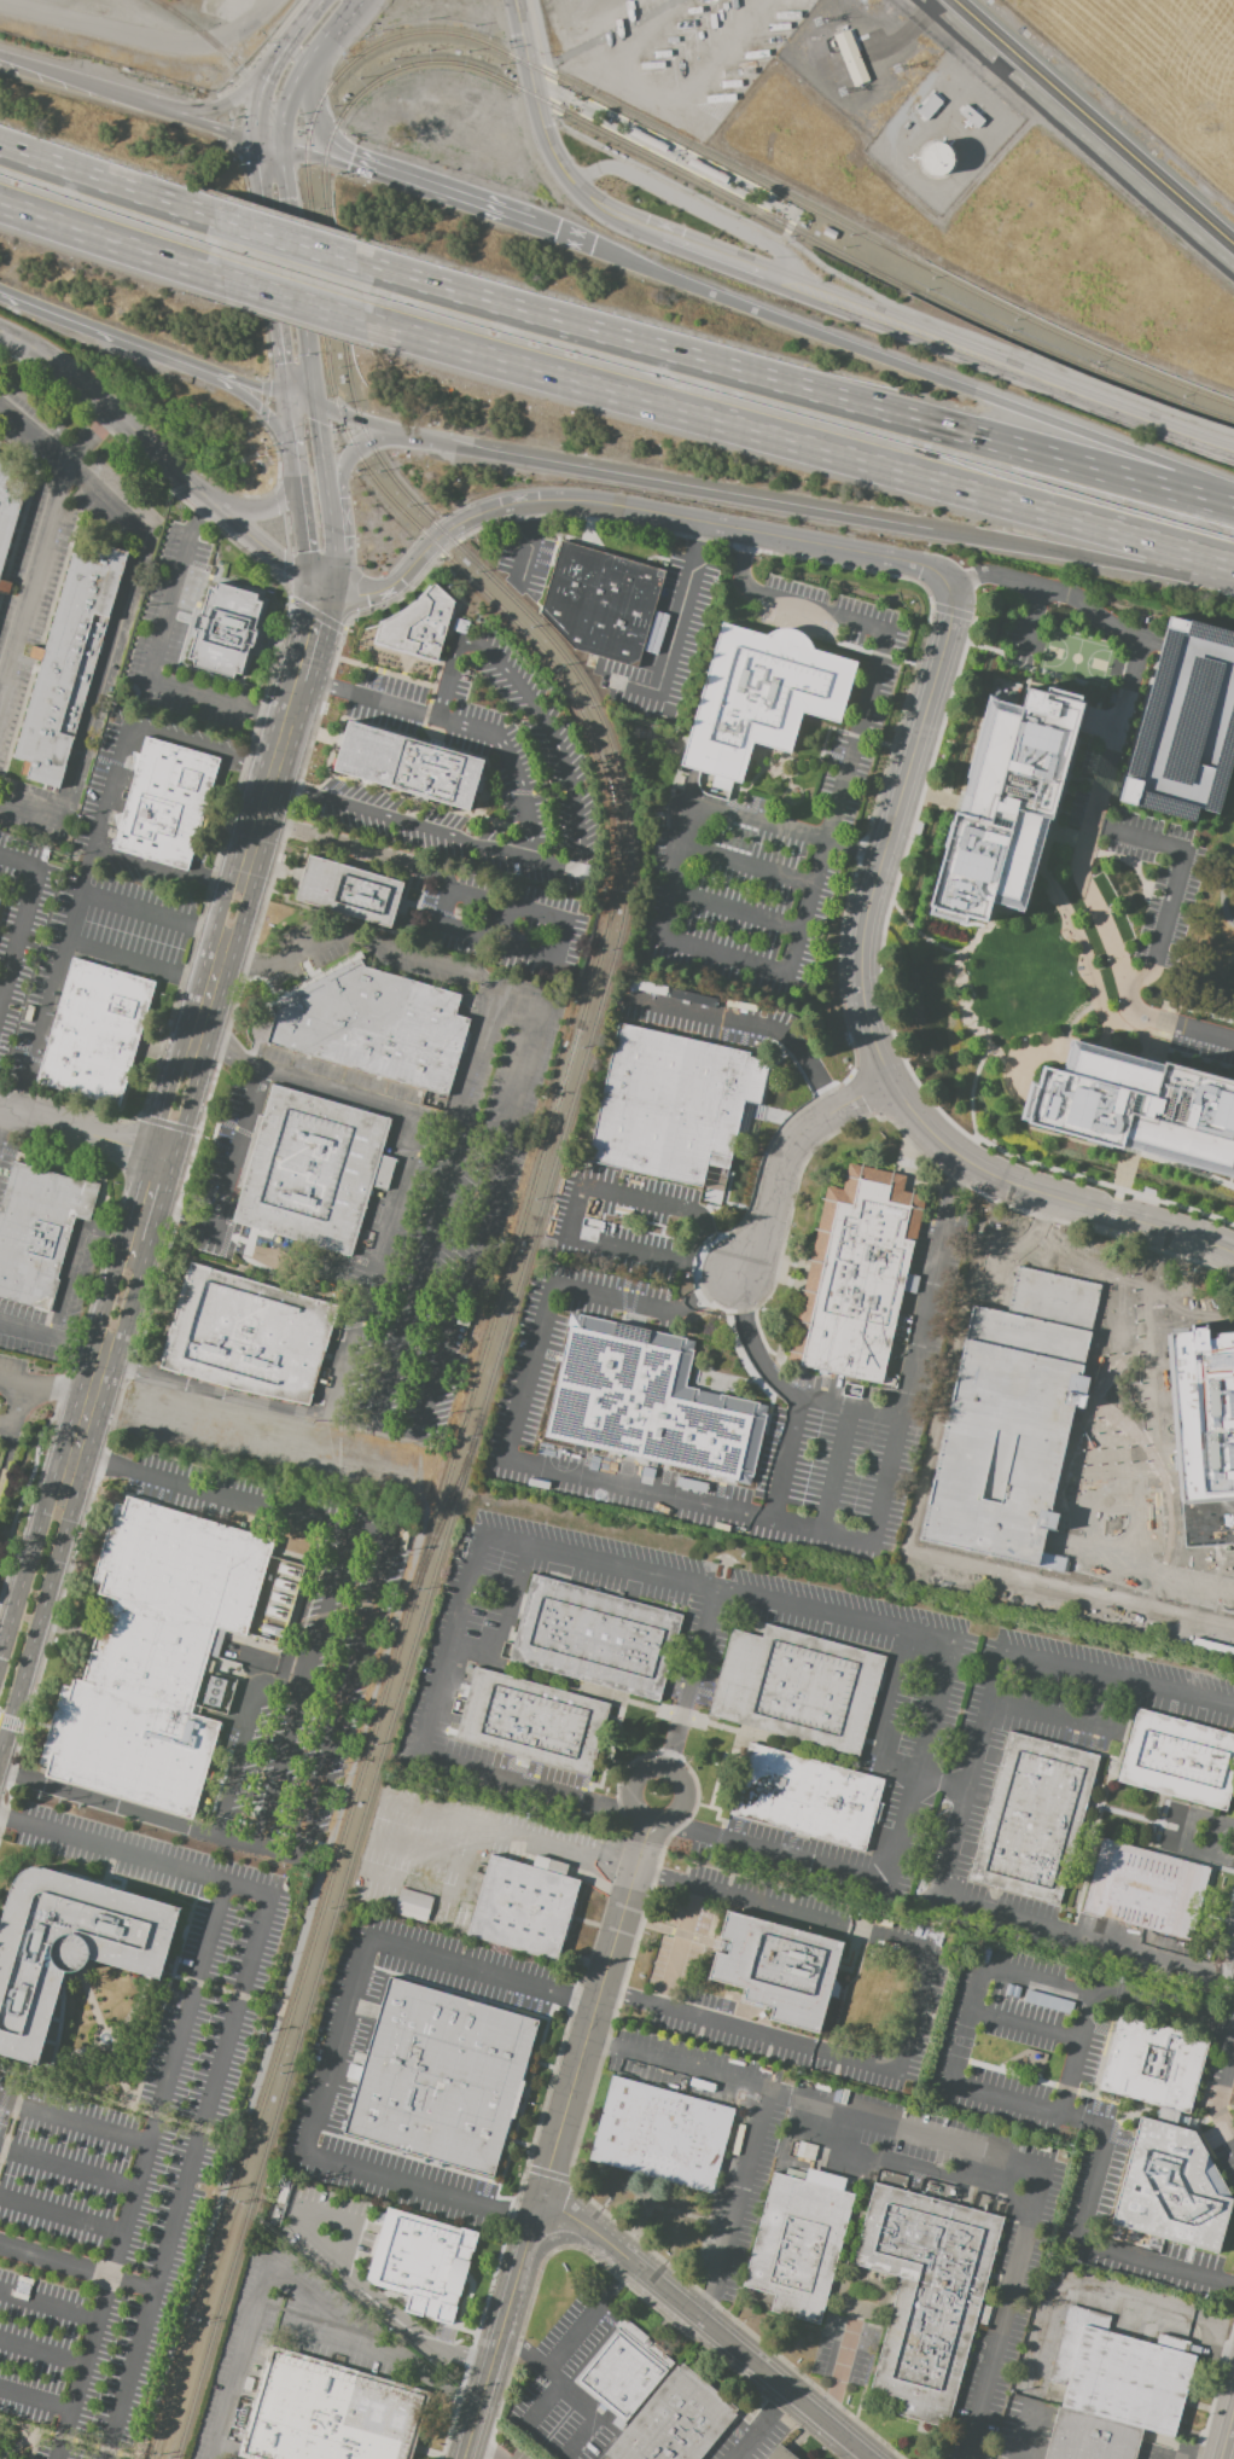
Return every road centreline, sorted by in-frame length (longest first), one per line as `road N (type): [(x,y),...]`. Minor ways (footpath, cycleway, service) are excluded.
road 1 (residential): [(950,589),(947,636),(862,944),(867,1008),(889,1082),(927,1129),(980,1170),(1233,1257)]
road 2 (motorway): [(372,325),(1233,566)]
road 3 (secondary): [(260,820),(237,849),(0,1660)]
road 4 (residential): [(322,594),(388,591),(464,523),(543,500),(610,505),(918,564),(945,577),(950,589)]
road 5 (motorway): [(915,420),(357,263)]
road 6 (secondary): [(0,1747),(142,1261)]
road 7 (motorway): [(420,438),(895,525)]
road 8 (residential): [(540,2201),(658,1795)]
road 9 (tertiary): [(867,2458),(592,2230),(540,2201)]
road 10 (motorway): [(929,378),(560,237)]
road 11 (residential): [(954,0),(1233,247)]
road 12 (secondary): [(174,1158),(262,853),(260,820)]
road 13 (motorway): [(1233,508),(915,420)]
road 14 (motorway): [(1233,502),(1175,470),(929,378)]
road 15 (secondary): [(1233,455),(942,344)]
road 16 (motorway): [(931,531),(1146,569),(1233,572)]
road 17 (secondary): [(660,237),(592,204),(559,169),(541,127),(513,0)]
road 18 (residential): [(275,0),(234,36),(184,48),(0,7)]
road 19 (tertiary): [(540,2201),(465,2458)]
road 20 (secondary): [(315,411),(278,149)]
road 21 (secondary): [(254,141),(287,402)]
road 22 (residential): [(738,1278),(763,1238),(785,1161),(801,1135),(889,1082)]
road 23 (tertiary): [(199,493),(75,378),(0,331)]
road 24 (motorway): [(0,204),(225,279)]
road 25 (motorway): [(214,220),(0,148)]
road 26 (motorway): [(560,237),(347,163)]
road 27 (motorway): [(0,296),(197,370)]
road 28 (secondary): [(287,402),(308,553),(322,594)]
road 29 (residential): [(174,1158),(0,1108)]
road 30 (secondary): [(942,344),(779,283)]
road 31 (secondary): [(278,149),(287,93),(354,0)]
road 32 (secondary): [(323,0),(267,79),(254,141)]
road 33 (tertiary): [(322,594),(199,493)]
road 34 (motorway): [(225,279),(372,325)]
road 35 (motorway): [(280,56),(219,109),(149,107)]
road 36 (motorway): [(357,263),(214,220)]
road 37 (motorway): [(149,107),(7,64)]
road 38 (secondary): [(260,820),(299,682)]
road 39 (motorway): [(336,523),(339,479),(357,450),(420,438)]
road 40 (tertiary): [(296,459),(289,493),(267,512),(239,512),(199,493)]
road 41 (motorway): [(197,370),(249,402),(296,459)]
road 42 (secondary): [(779,283),(660,237)]
road 43 (motorway): [(347,163),(316,117),(314,48)]

